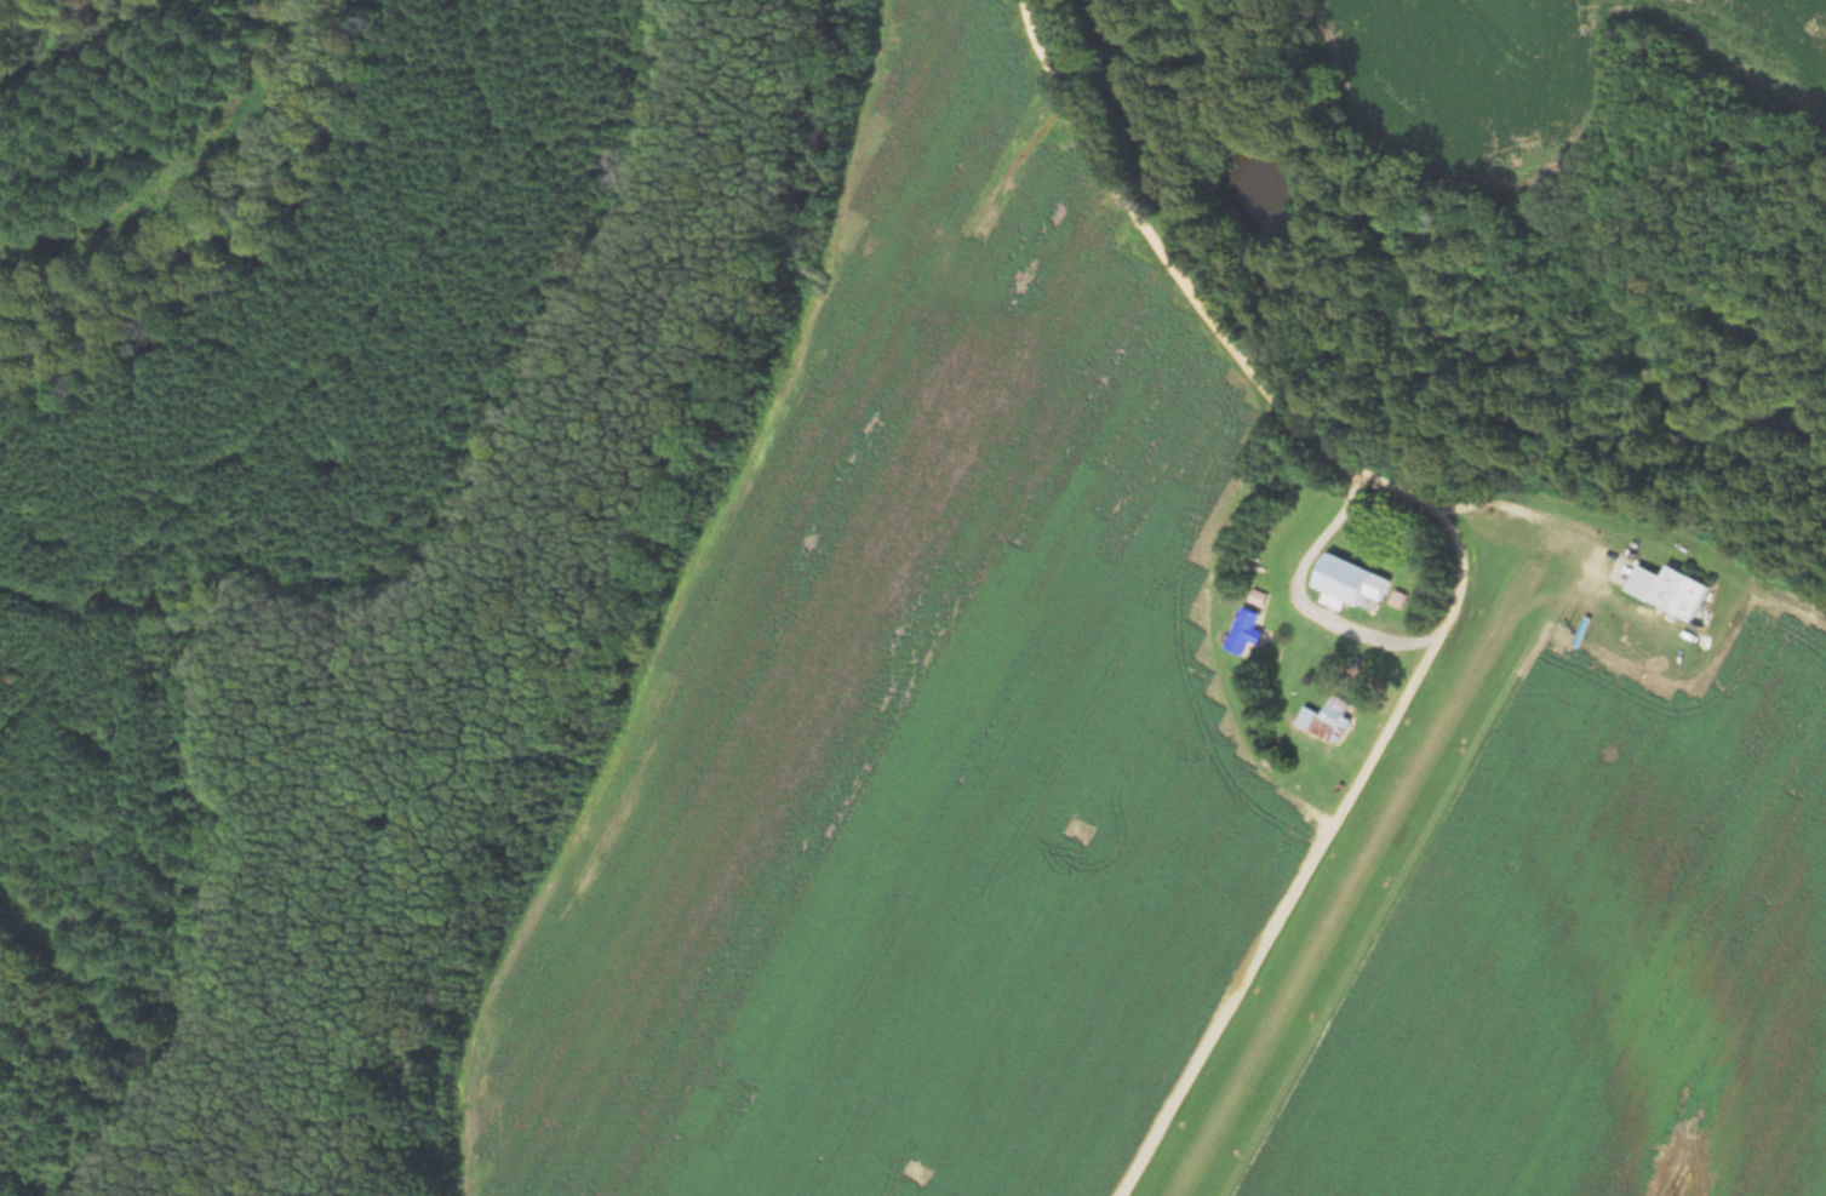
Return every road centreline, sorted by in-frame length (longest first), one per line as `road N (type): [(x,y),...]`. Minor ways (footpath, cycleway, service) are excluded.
road 1 (residential): [(1118,1195),(1270,922),(1441,640),(1460,568),(1423,497),(1320,445),(1232,345),(1094,149),(1043,56),(1028,0)]

